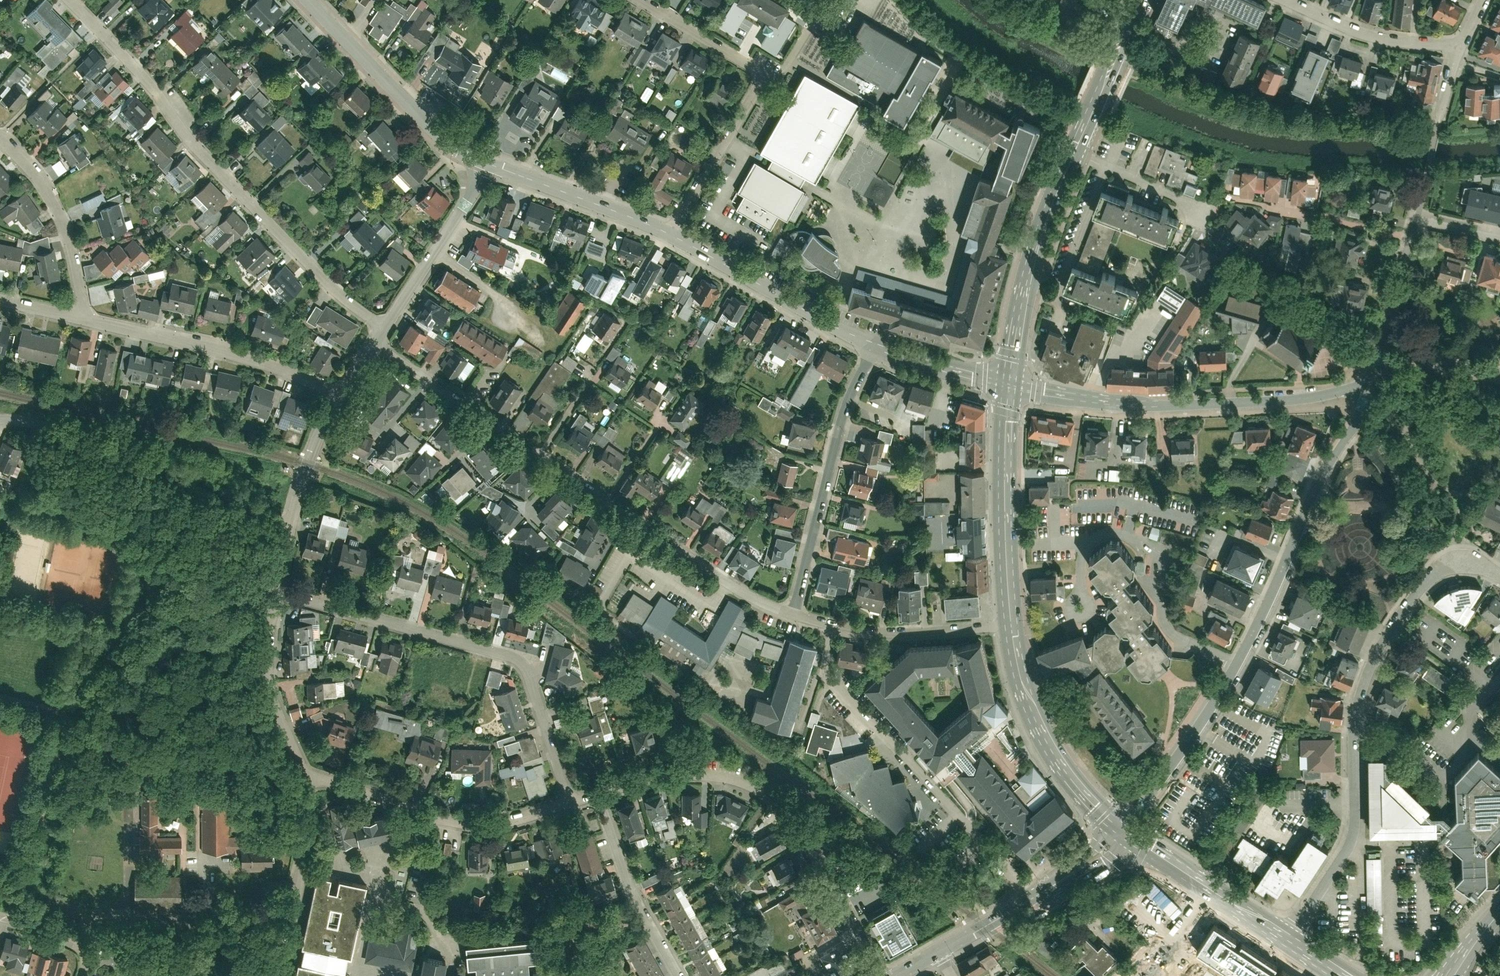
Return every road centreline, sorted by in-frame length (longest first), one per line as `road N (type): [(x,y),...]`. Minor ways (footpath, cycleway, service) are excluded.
road 1 (residential): [(1123,830),(1175,771),(1221,699),(1373,385)]
road 2 (residential): [(69,0),(132,64),(204,157),(339,293),(386,328)]
road 3 (residential): [(1454,561),(1432,577),(1372,664),(1357,713),(1354,831),(1288,936)]
road 4 (tertiary): [(1008,382),(1047,212),(1140,0)]
road 5 (residential): [(568,798),(518,659),(277,593)]
road 6 (residential): [(596,789),(677,771),(725,776),(766,792),(787,811),(882,975)]
road 7 (residential): [(1008,382),(1157,405),(1298,401),(1373,385)]
road 8 (residential): [(1030,901),(828,677),(831,625)]
road 9 (residential): [(299,496),(0,412)]
road 10 (residential): [(795,615),(847,404),(874,345)]
road 11 (residential): [(304,774),(465,816),(568,798)]
road 12 (residential): [(342,393),(218,350),(86,319)]
road 13 (tertiary): [(1123,830),(1052,750),(1023,687),(1010,622)]
road 14 (tertiary): [(663,230),(874,345)]
road 15 (tertiary): [(1010,622),(1008,382)]
road 16 (residential): [(86,319),(57,207),(0,136)]
road 17 (residential): [(678,975),(628,883),(596,789)]
road 18 (residential): [(274,975),(304,774)]
road 19 (residential): [(795,615),(746,594),(625,516)]
road 20 (tertiary): [(1288,936),(1123,830)]
road 21 (residential): [(386,328),(485,162)]
road 22 (tertiary): [(485,162),(663,230)]
road 23 (residential): [(304,774),(267,669),(277,593)]
road 24 (residential): [(760,70),(663,230)]
road 25 (residential): [(1460,46),(1375,37),(1283,0)]
road 26 (tertiary): [(352,40),(448,143),(485,162)]
road 27 (residential): [(1010,622),(944,631),(831,625)]
road 28 (residential): [(1373,385),(1416,220)]
road 29 (tertiary): [(874,345),(1008,382)]
road 30 (residential): [(646,0),(760,70)]
road 31 (residential): [(1373,385),(1499,379)]

